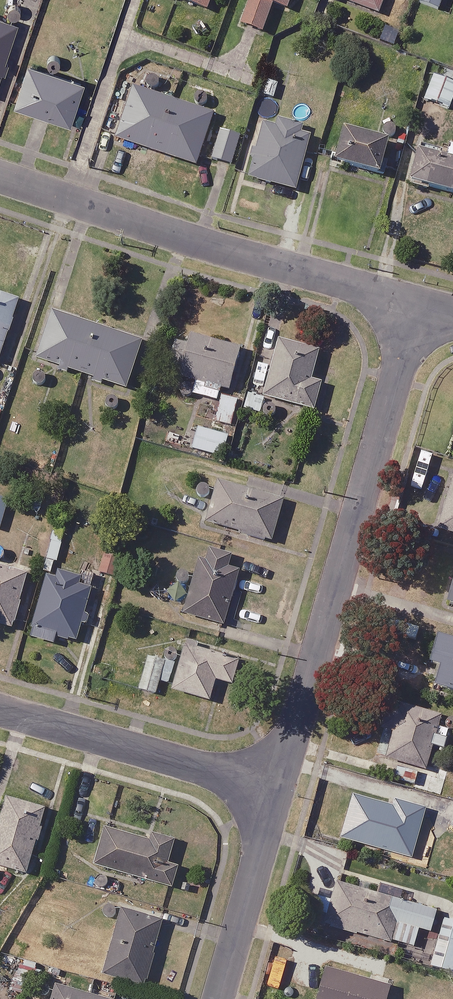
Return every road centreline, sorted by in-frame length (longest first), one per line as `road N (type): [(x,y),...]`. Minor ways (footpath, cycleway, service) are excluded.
road 1 (residential): [(413,305),(278,786)]
road 2 (residential): [(0,171),(413,305)]
road 3 (residential): [(0,712),(278,786)]
road 4 (residential): [(278,786),(218,998)]

